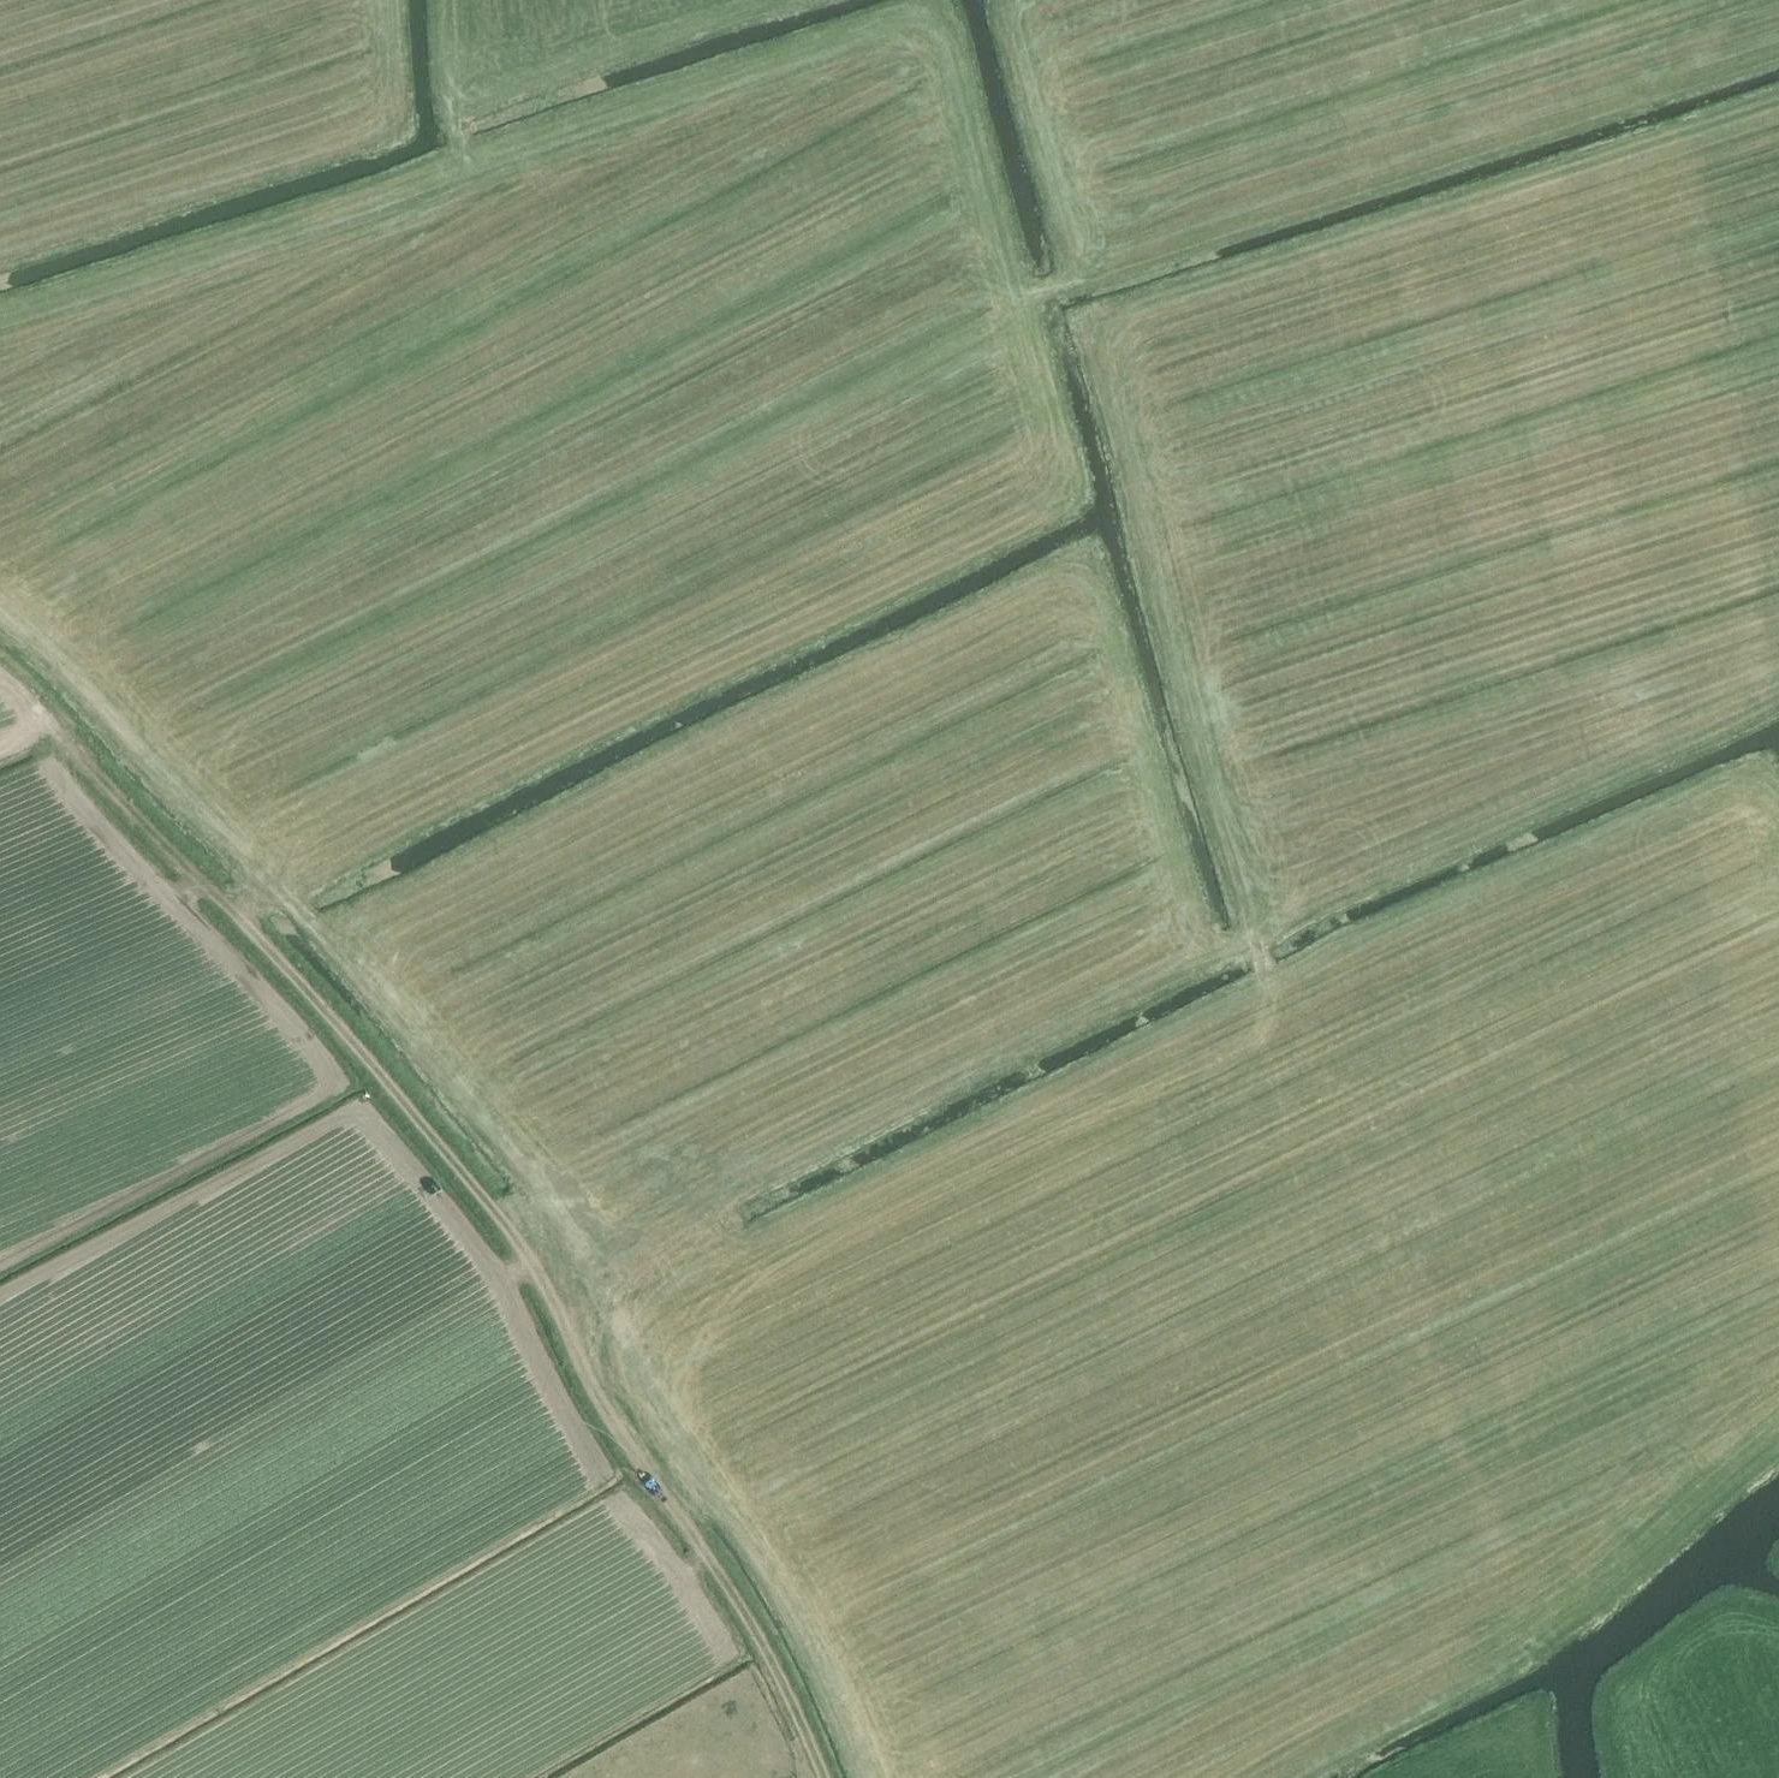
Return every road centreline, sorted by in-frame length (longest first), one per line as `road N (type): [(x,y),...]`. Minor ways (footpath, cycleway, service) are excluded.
road 1 (track): [(0,675),(356,1042),(511,1227),(600,1406),(695,1532),(825,1777)]
road 2 (track): [(0,626),(248,866),(258,894),(241,921)]

